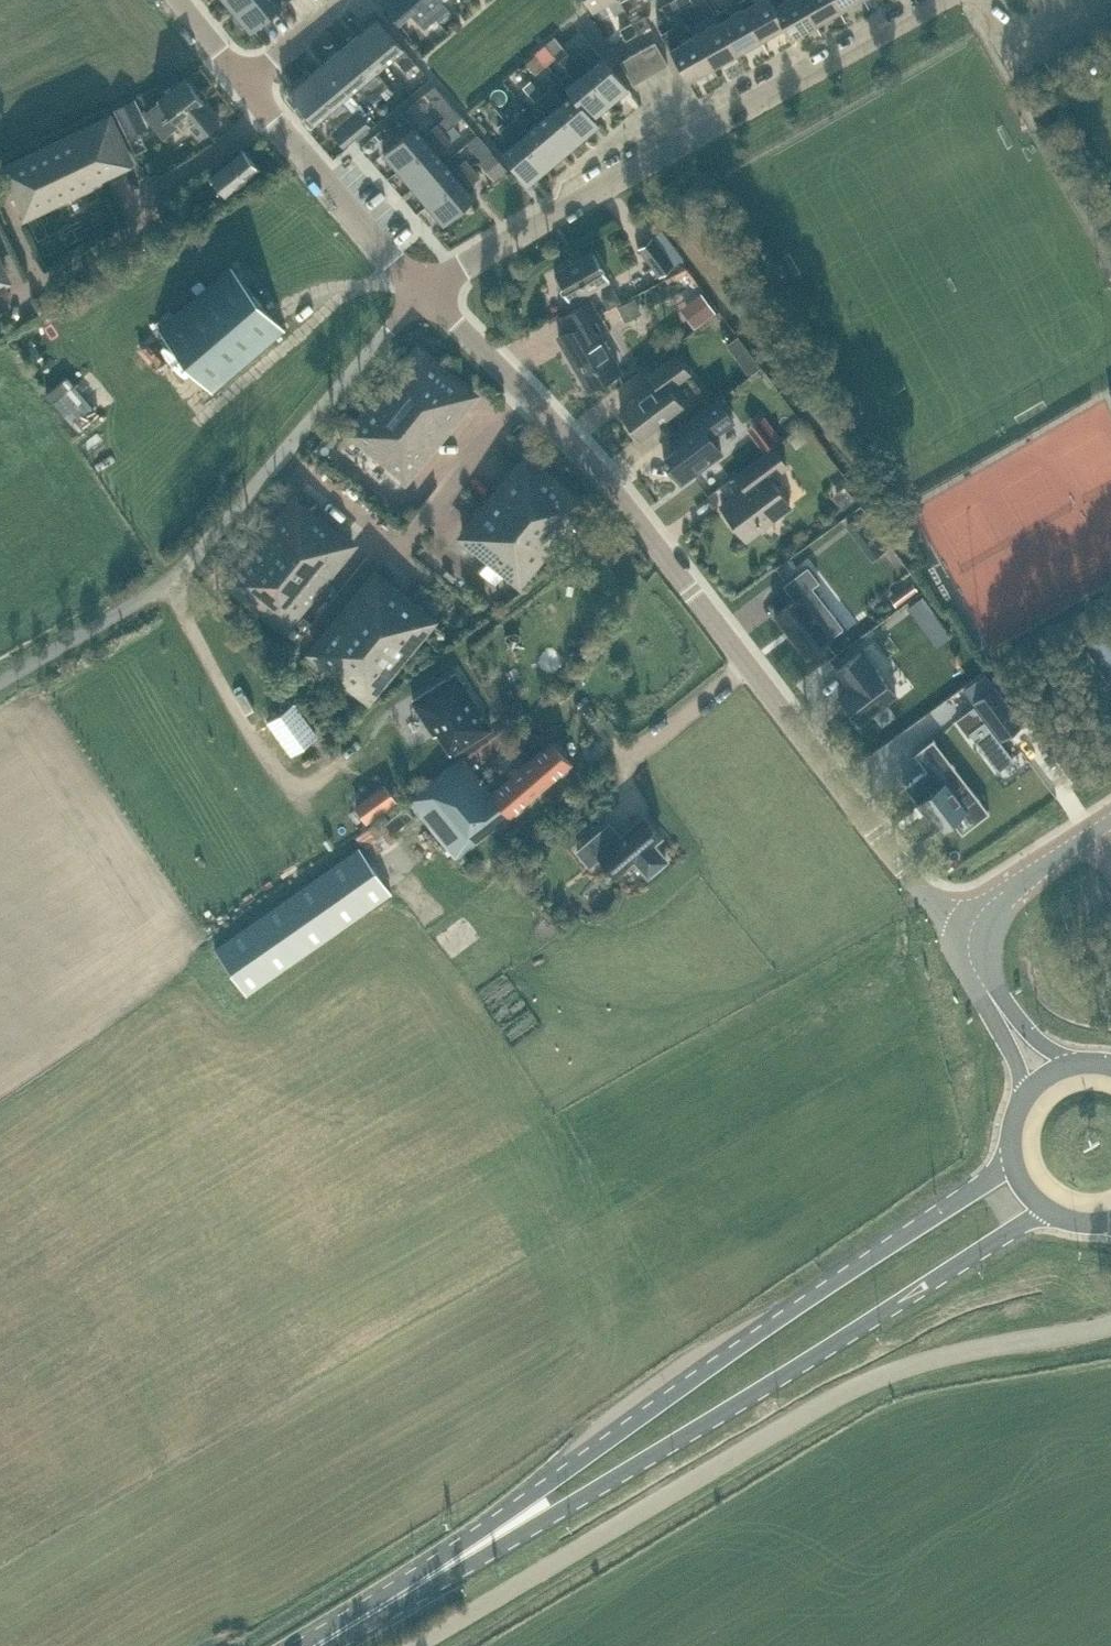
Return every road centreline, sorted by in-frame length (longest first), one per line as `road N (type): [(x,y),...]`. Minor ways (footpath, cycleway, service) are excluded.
road 1 (tertiary): [(970,928),(943,915),(904,870),(681,566),(559,420),(421,294)]
road 2 (unclassified): [(1110,1323),(977,1347),(849,1387),(412,1645)]
road 3 (primary): [(419,1581),(562,1507),(1046,1211)]
road 4 (primary): [(1010,1162),(655,1399),(419,1581)]
road 5 (residential): [(421,294),(942,0)]
road 6 (unclassified): [(0,680),(189,563),(421,294)]
road 7 (tertiary): [(421,294),(250,83)]
road 8 (tertiary): [(970,928),(1002,892),(1110,820)]
road 9 (primary): [(314,1645),(419,1581)]
road 10 (residential): [(250,83),(340,0)]

